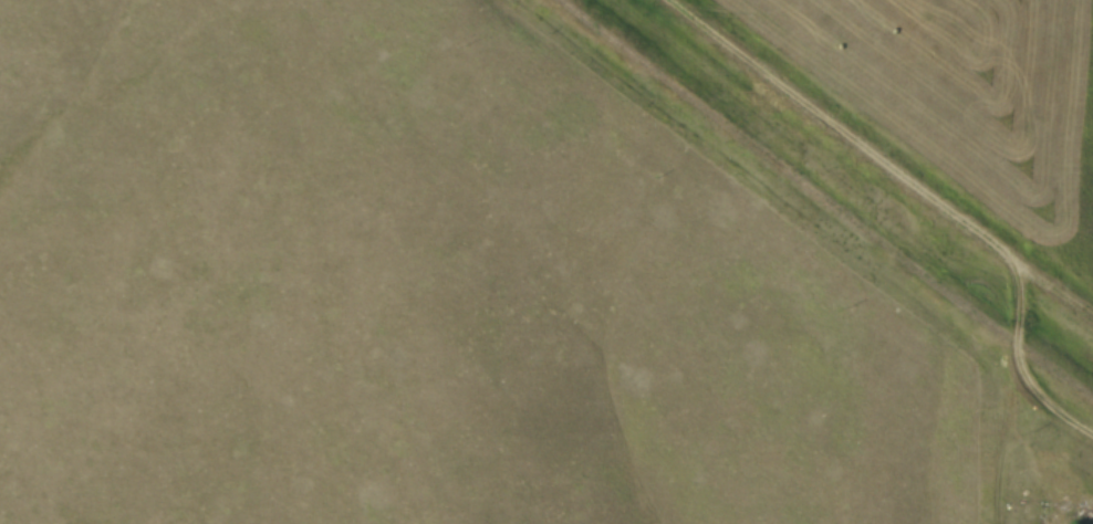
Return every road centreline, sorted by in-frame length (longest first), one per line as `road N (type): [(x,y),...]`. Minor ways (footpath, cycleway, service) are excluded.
road 1 (track): [(649,0),(1092,322)]

